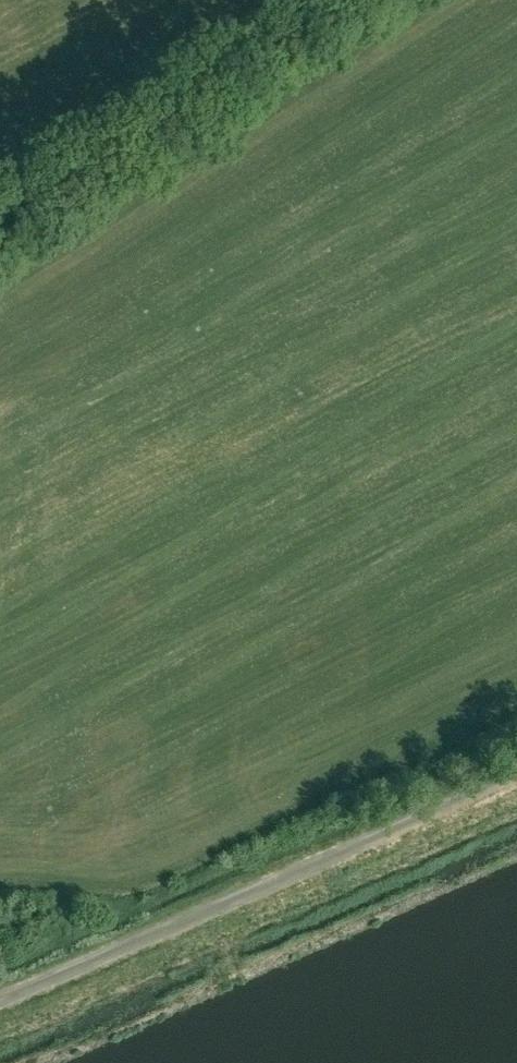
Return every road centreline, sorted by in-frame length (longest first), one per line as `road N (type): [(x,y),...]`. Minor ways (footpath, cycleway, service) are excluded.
road 1 (track): [(516,775),(0,998)]
road 2 (unclassified): [(0,240),(356,0)]

